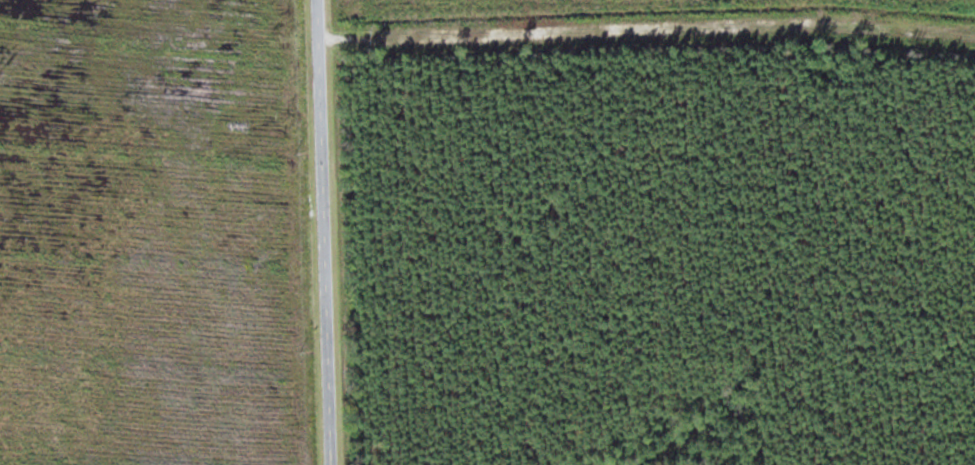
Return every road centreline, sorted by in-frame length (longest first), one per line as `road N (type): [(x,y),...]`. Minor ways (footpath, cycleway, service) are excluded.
road 1 (residential): [(335,464),(323,0)]

